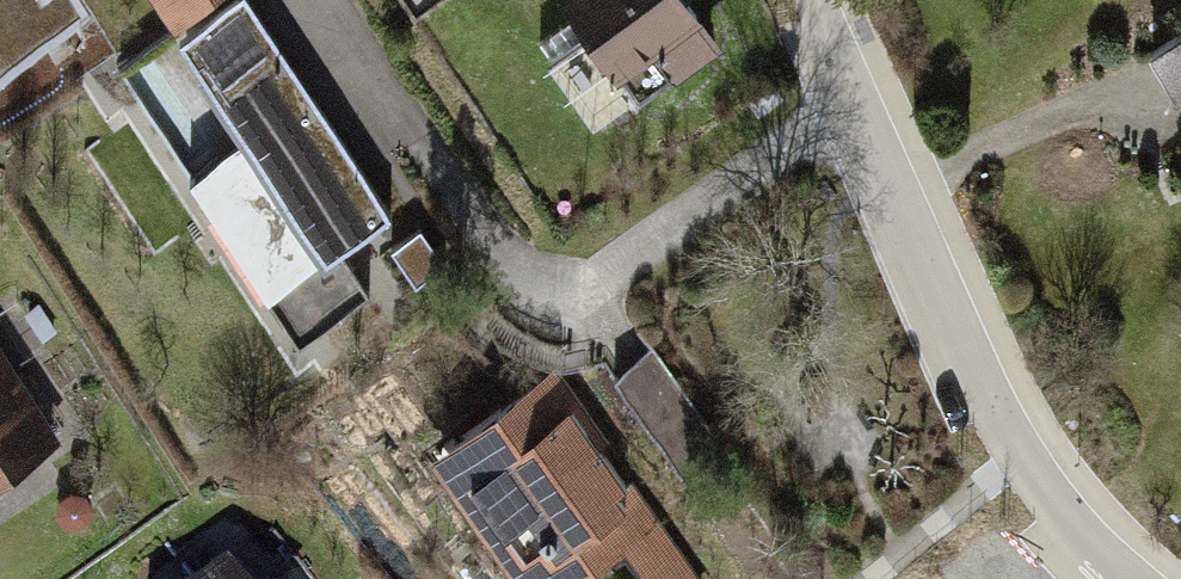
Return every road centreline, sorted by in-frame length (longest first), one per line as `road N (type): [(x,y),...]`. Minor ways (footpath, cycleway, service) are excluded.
road 1 (residential): [(861,114),(627,265),(557,286),(492,252),(325,0)]
road 2 (residential): [(861,114),(1018,452),(1123,578)]
road 3 (residential): [(813,0),(861,114)]

